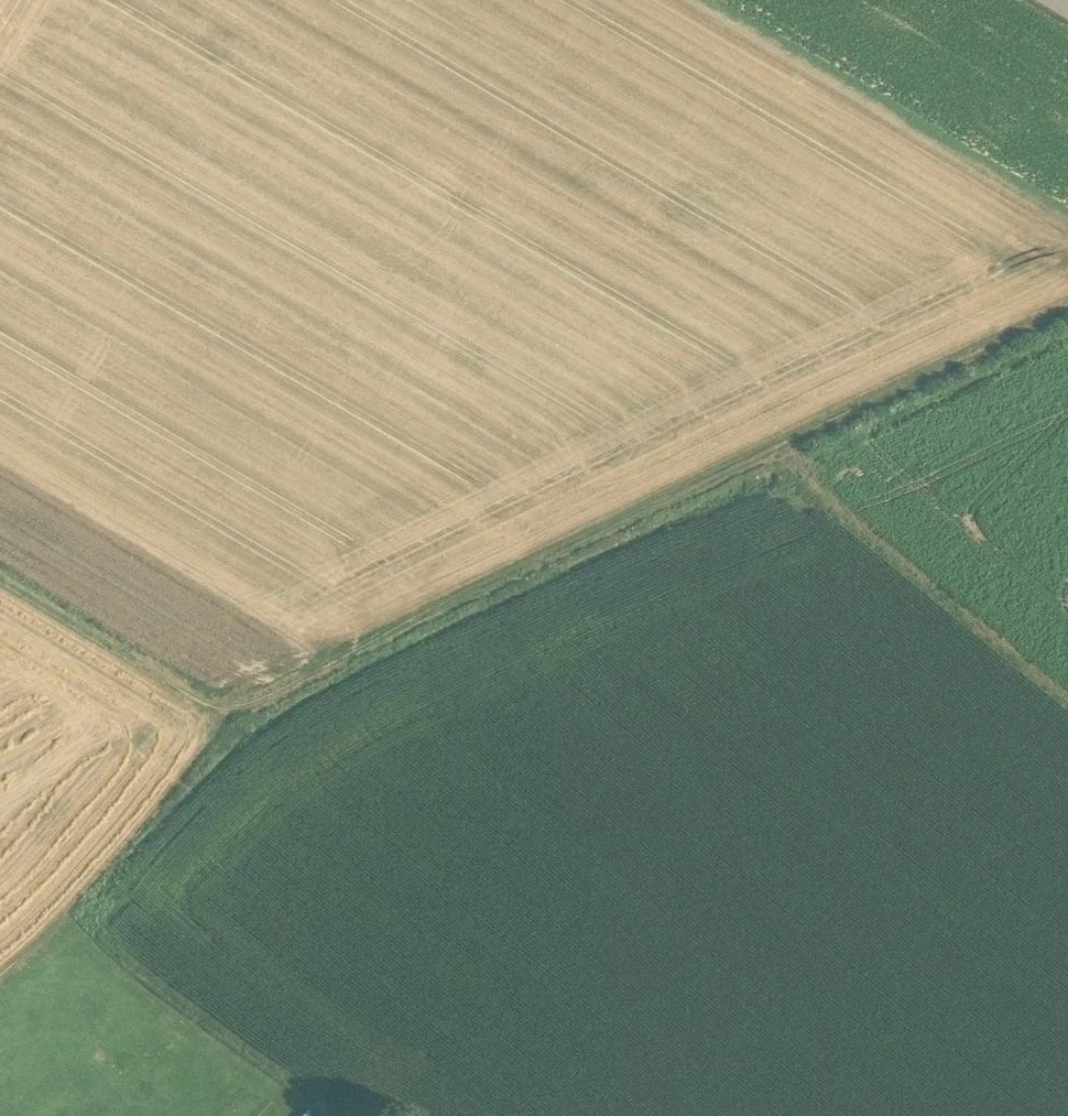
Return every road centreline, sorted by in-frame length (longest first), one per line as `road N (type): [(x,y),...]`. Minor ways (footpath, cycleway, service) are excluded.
road 1 (track): [(1067,313),(260,702),(201,700),(0,577)]
road 2 (track): [(1067,703),(905,570),(783,449)]

